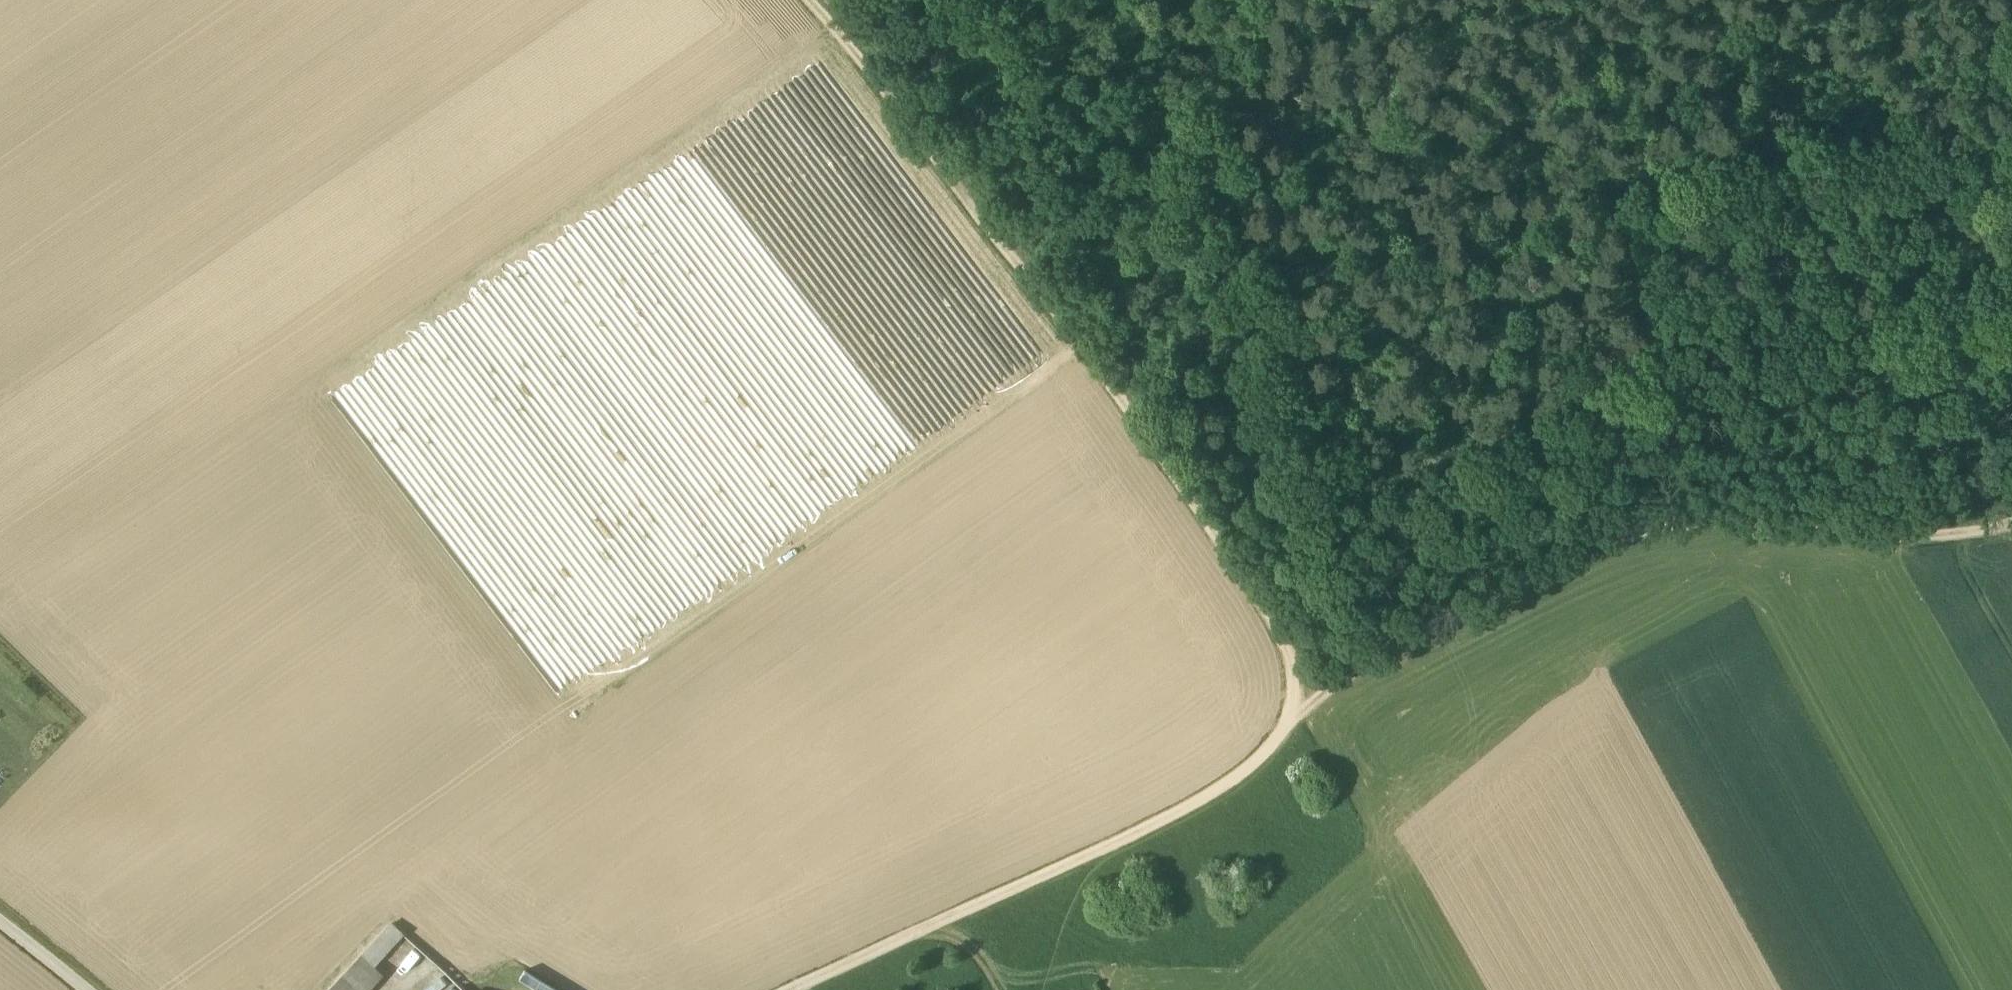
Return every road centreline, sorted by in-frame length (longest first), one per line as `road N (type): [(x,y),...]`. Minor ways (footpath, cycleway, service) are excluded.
road 1 (track): [(821,0),(1170,467),(1291,654),(1294,691)]
road 2 (track): [(2011,540),(1932,551),(1707,525),(1650,530),(1333,691),(1294,691)]
road 3 (track): [(796,989),(1210,796),(1265,756),(1291,717),(1294,691)]

